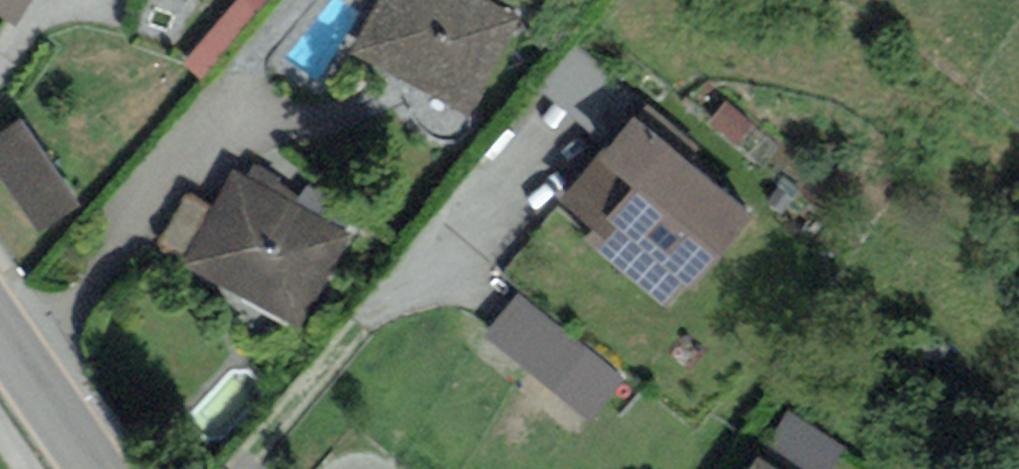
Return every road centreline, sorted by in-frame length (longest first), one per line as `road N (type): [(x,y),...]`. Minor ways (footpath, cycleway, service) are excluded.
road 1 (secondary): [(82,468),(0,347)]

